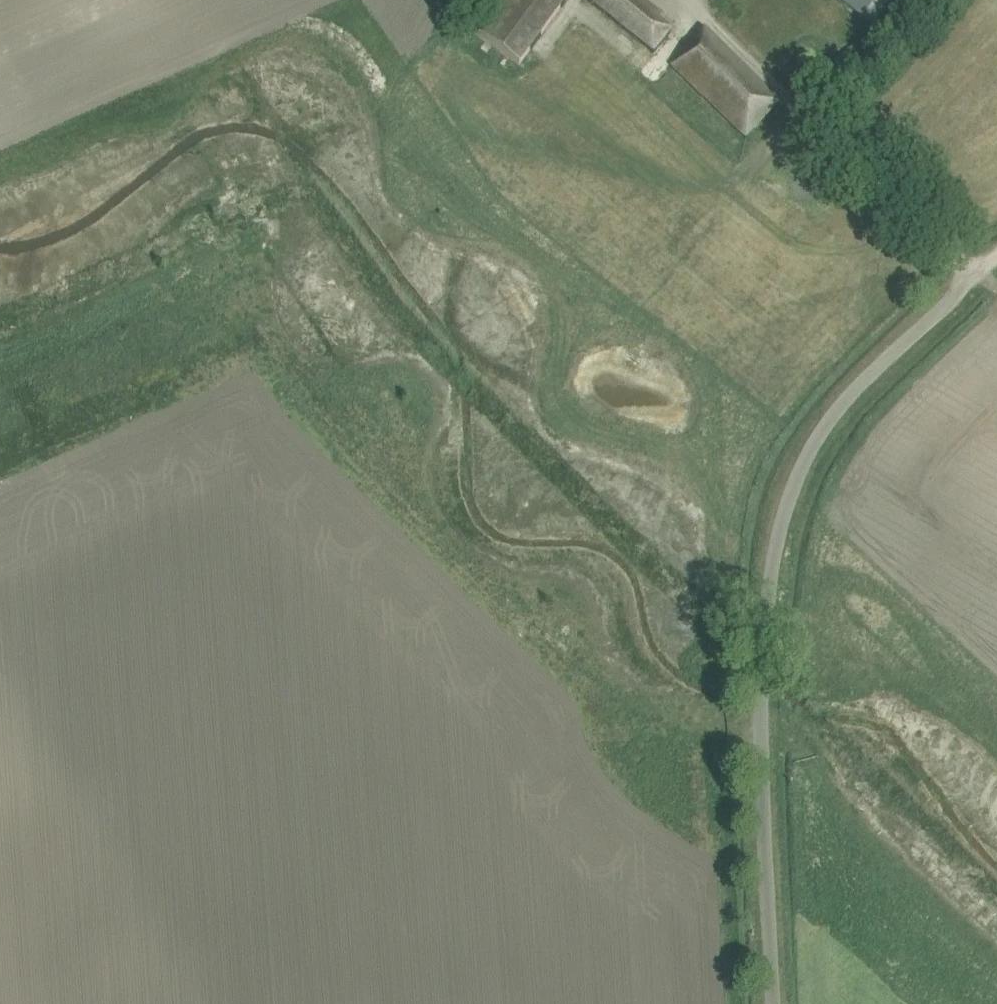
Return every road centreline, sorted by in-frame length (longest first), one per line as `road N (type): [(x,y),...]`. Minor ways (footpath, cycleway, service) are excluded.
road 1 (unclassified): [(774,1003),(762,703),(783,516),(834,413),(987,265)]

